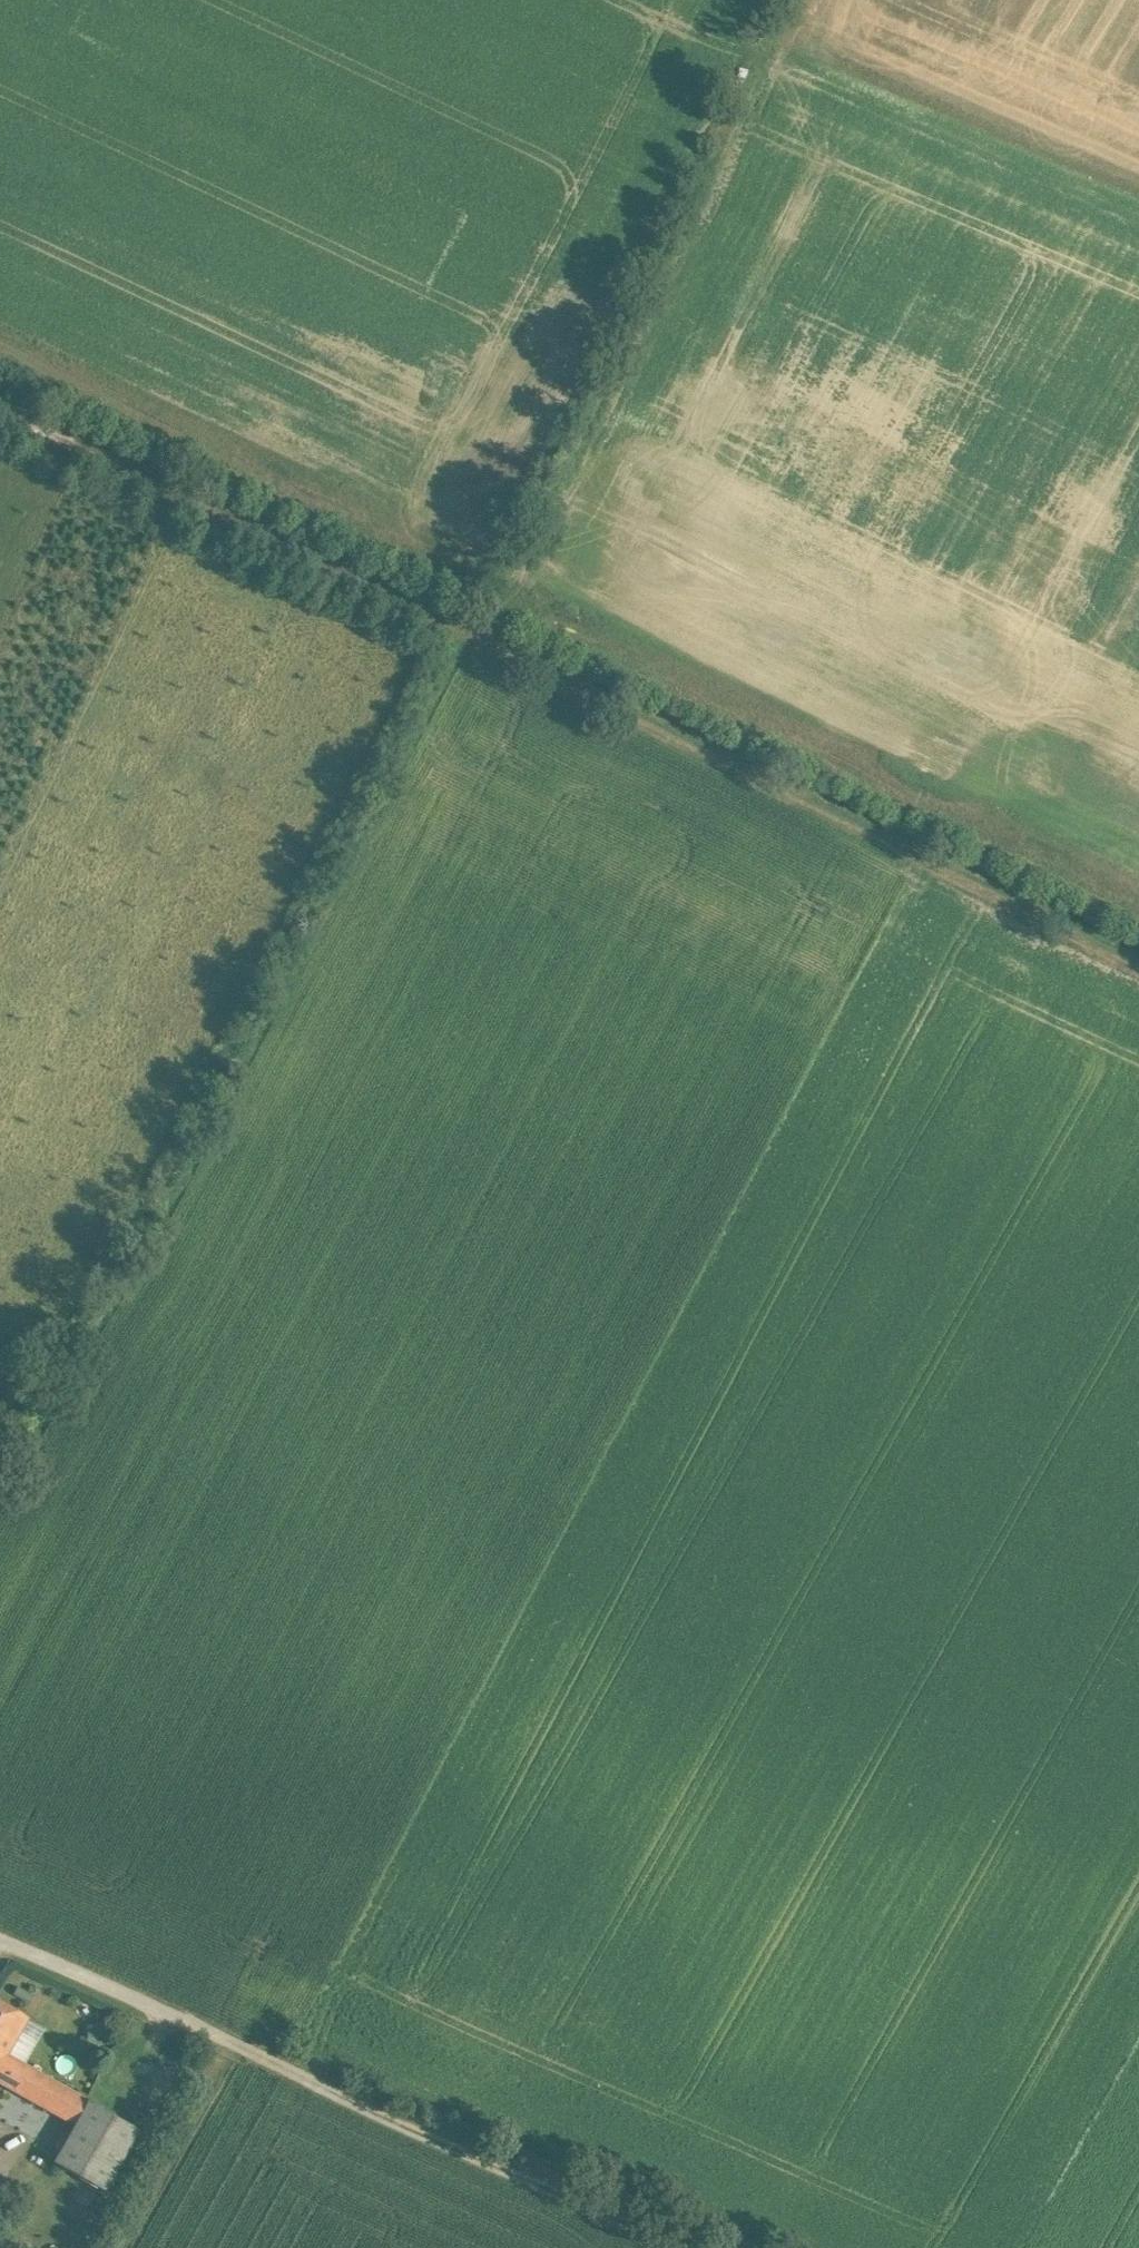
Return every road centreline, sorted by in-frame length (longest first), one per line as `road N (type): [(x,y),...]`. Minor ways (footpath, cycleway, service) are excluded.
road 1 (track): [(1138,966),(953,869),(0,408)]
road 2 (track): [(0,1938),(691,2247)]

